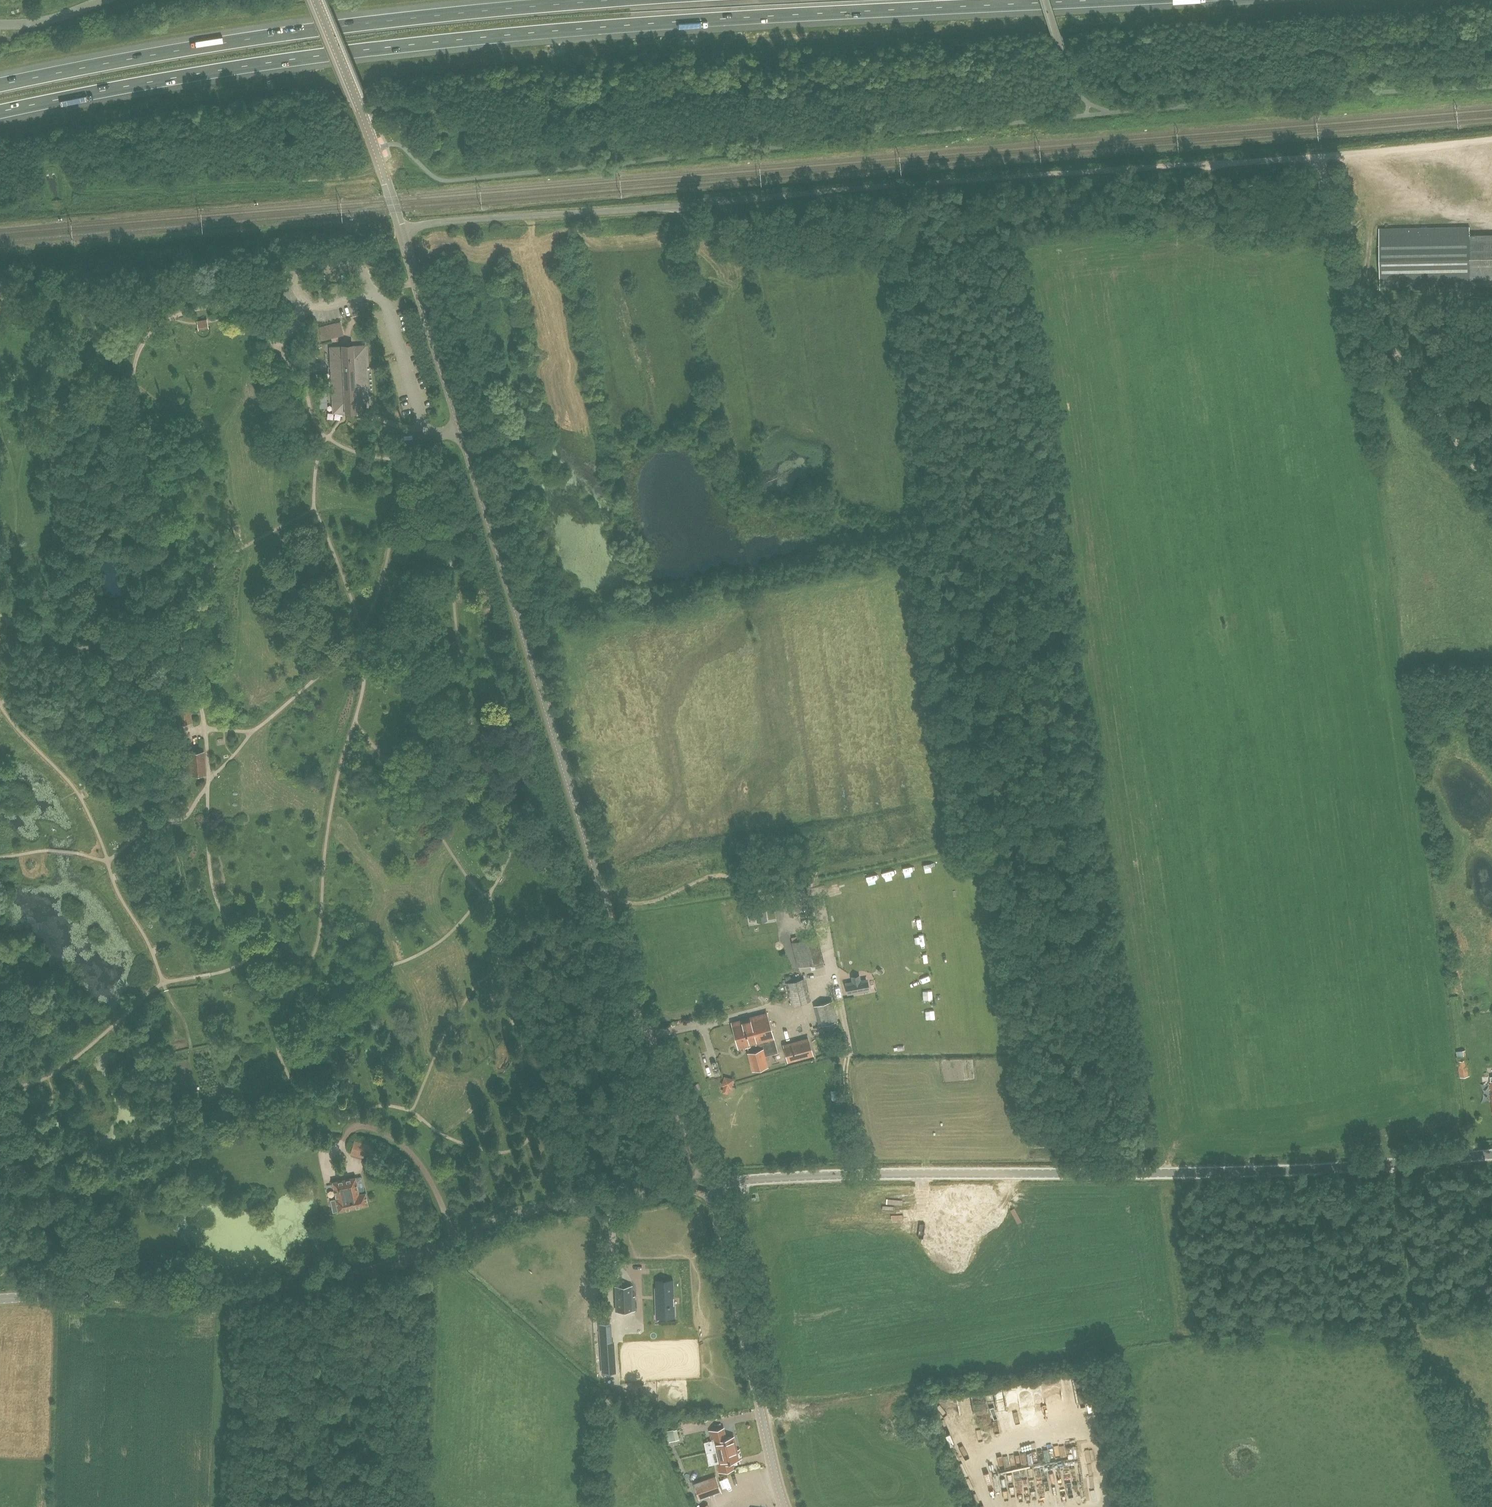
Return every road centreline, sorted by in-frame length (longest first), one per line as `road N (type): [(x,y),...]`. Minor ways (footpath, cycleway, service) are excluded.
road 1 (motorway): [(0,114),(386,48),(694,21),(1095,0)]
road 2 (tertiary): [(712,1186),(628,989),(402,231)]
road 3 (unclassified): [(402,231),(1322,156)]
road 4 (unclassified): [(712,1186),(861,1174),(1284,1171),(1491,1154)]
road 5 (unclassified): [(0,1299),(284,1294),(527,1212),(712,1186)]
road 6 (motorway): [(597,0),(278,33),(0,84)]
road 7 (unclassified): [(1322,156),(1342,275),(1491,491)]
road 8 (tertiary): [(785,1506),(712,1186)]
road 9 (tertiary): [(402,231),(316,0)]
road 10 (track): [(253,1297),(246,1506)]
road 11 (track): [(451,1240),(438,1195),(403,1147),(362,1127),(339,1150)]
road 12 (unclassified): [(1491,138),(1322,156)]

